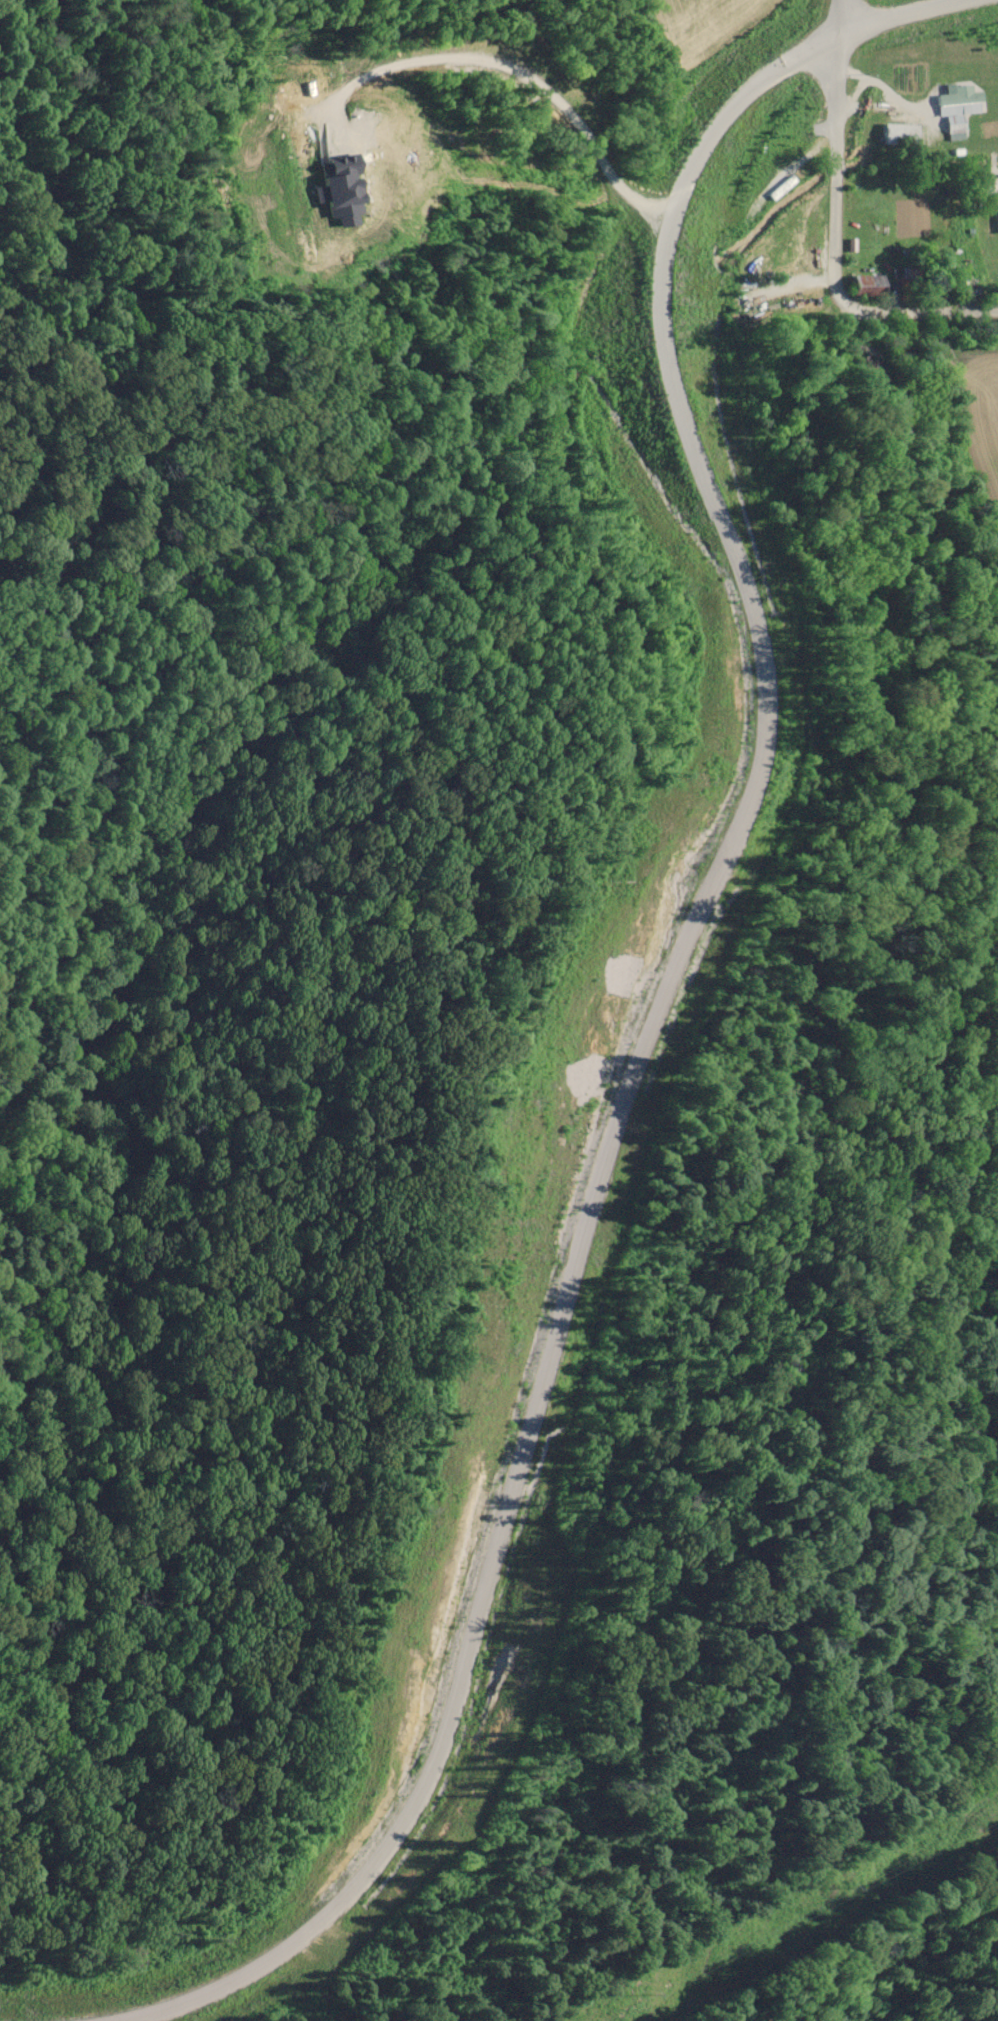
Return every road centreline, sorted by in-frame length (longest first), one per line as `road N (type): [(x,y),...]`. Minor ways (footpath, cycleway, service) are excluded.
road 1 (residential): [(997,311),(856,311),(835,290),(839,0)]

